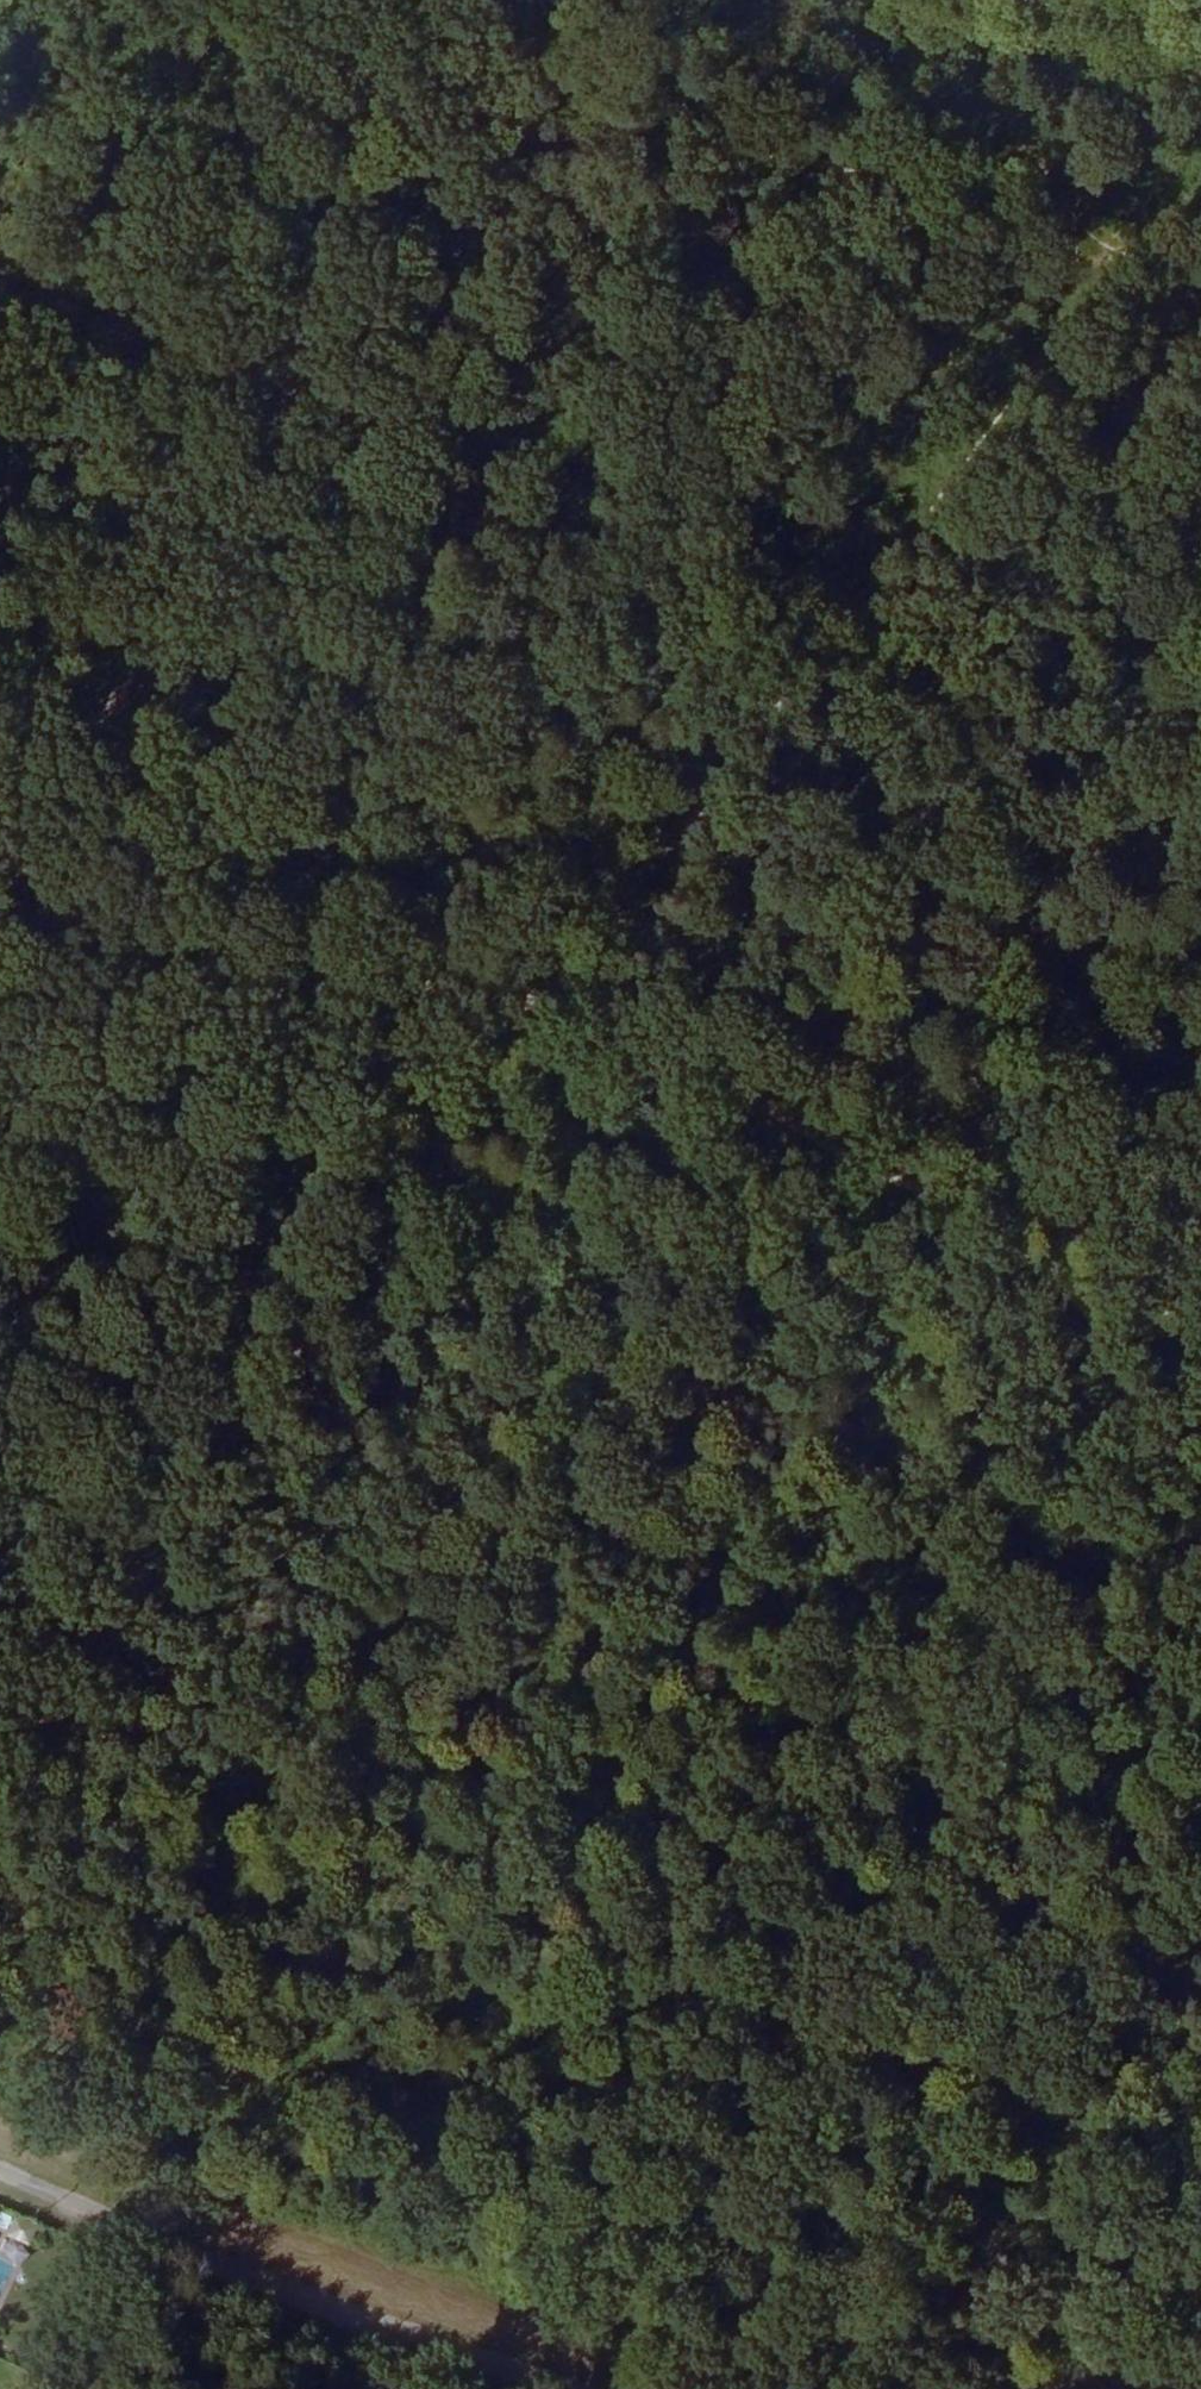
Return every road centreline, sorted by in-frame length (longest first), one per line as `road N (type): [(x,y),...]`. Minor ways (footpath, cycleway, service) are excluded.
road 1 (track): [(0,2184),(560,2388)]
road 2 (secondary): [(1040,0),(1200,47)]

